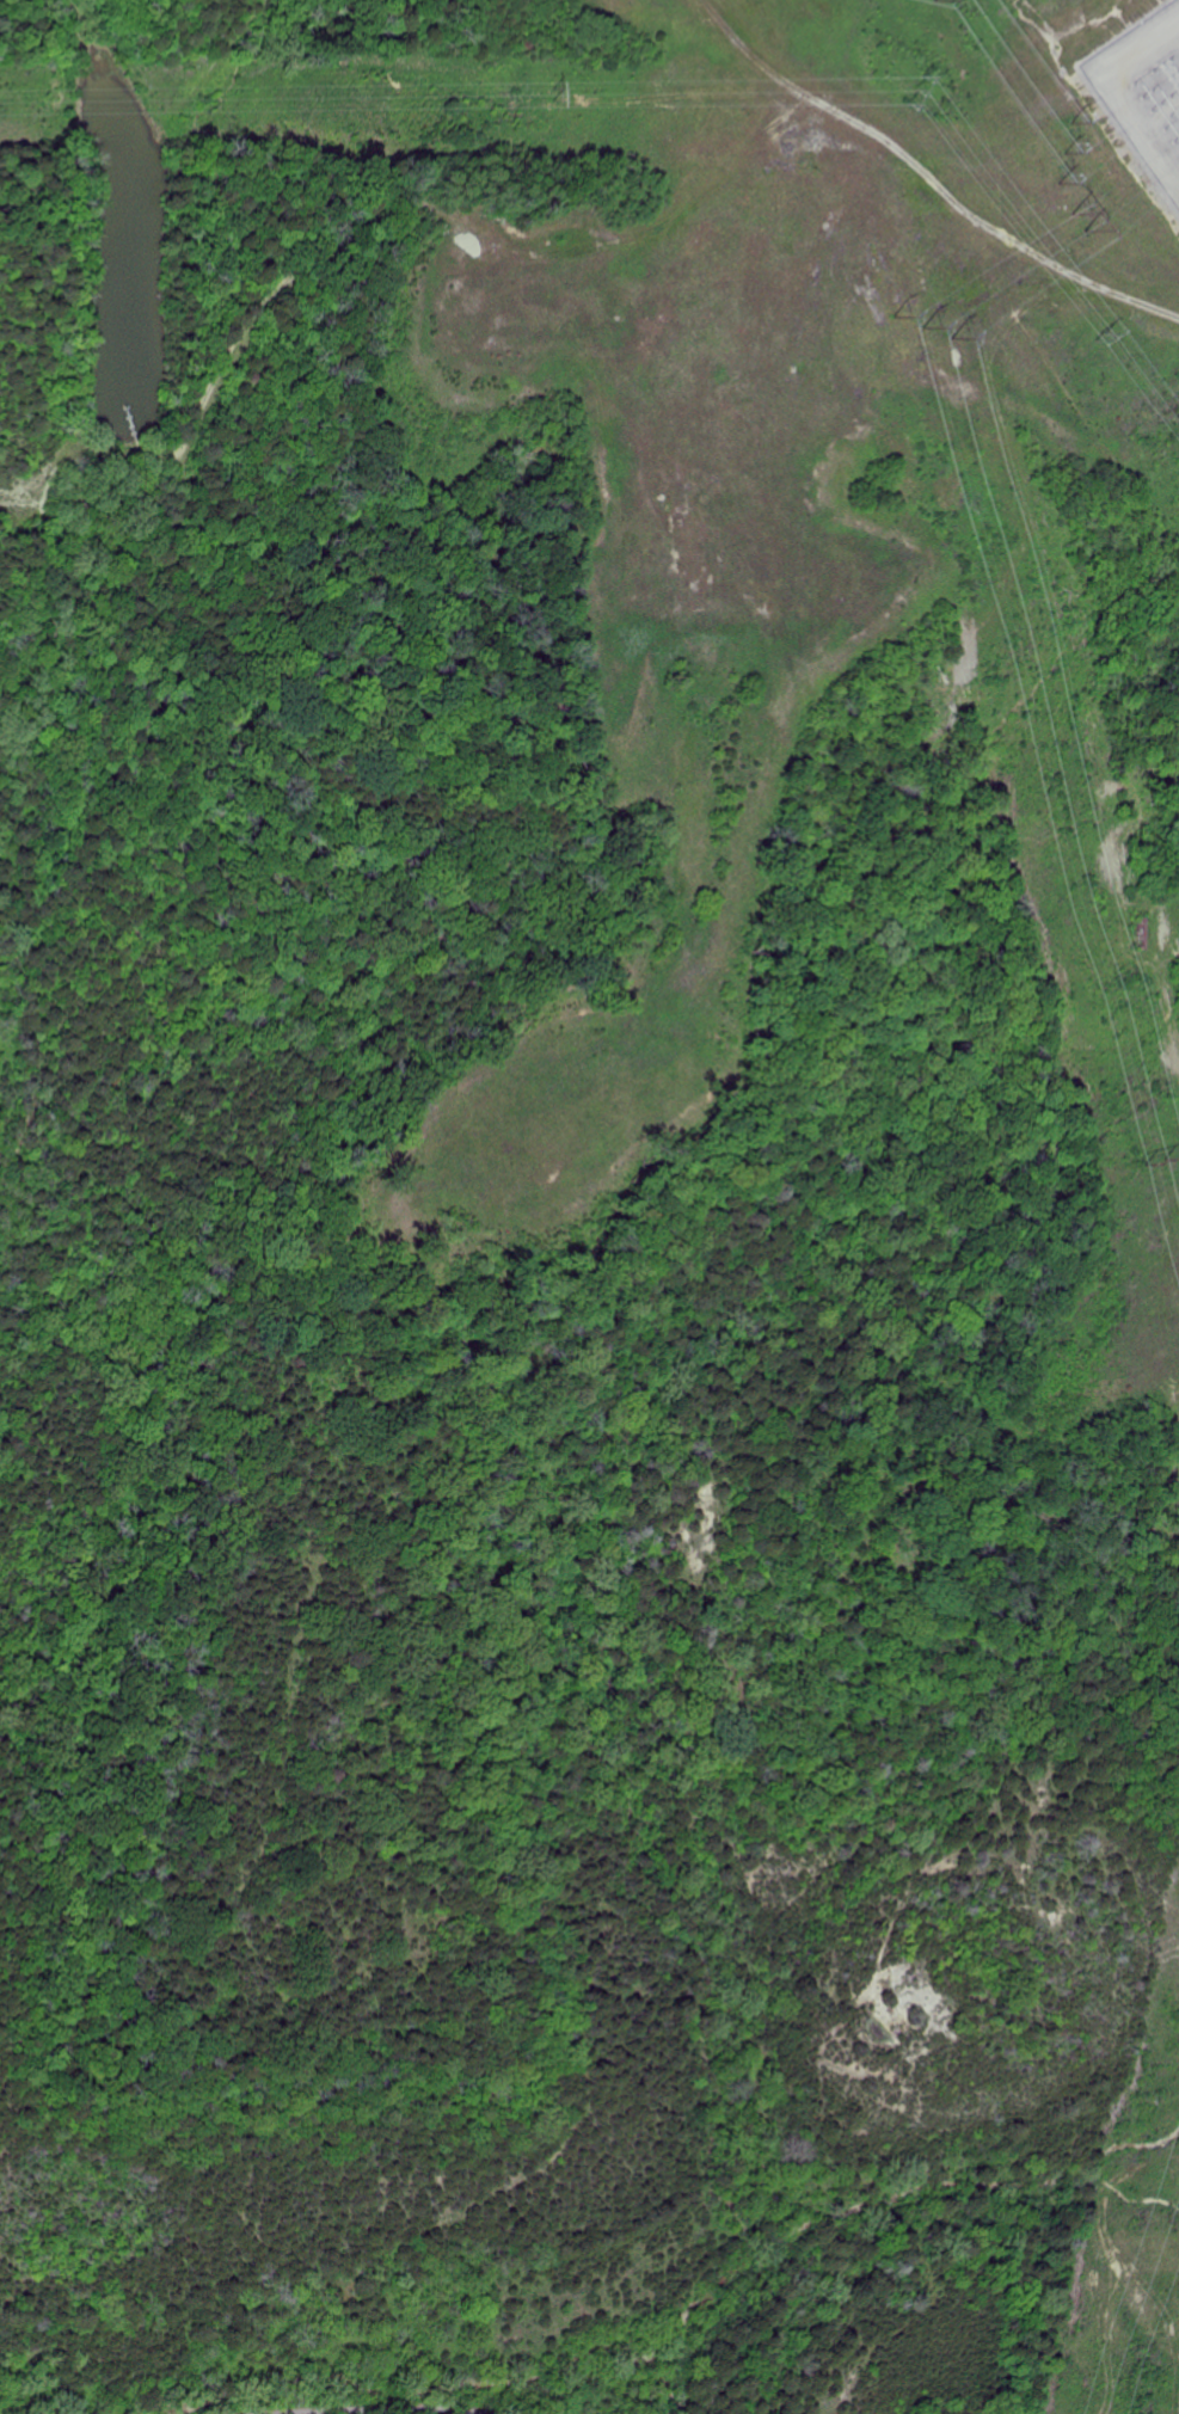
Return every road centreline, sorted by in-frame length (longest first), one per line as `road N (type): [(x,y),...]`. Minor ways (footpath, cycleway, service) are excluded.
road 1 (secondary): [(279,2413),(477,2404),(526,2413)]

